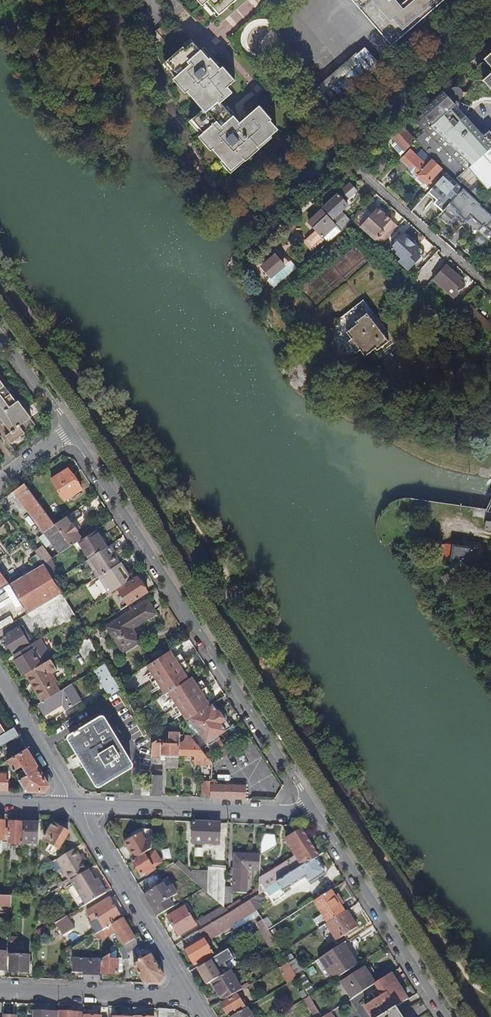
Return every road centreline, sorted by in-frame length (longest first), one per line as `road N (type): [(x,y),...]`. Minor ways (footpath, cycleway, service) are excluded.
road 1 (residential): [(77,425),(319,805)]
road 2 (residential): [(319,805),(455,1016)]
road 3 (residential): [(74,802),(304,813),(319,805)]
road 4 (residential): [(74,802),(190,997)]
road 5 (residential): [(190,997),(0,990)]
road 6 (residential): [(363,175),(490,289)]
road 7 (residential): [(0,680),(74,802)]
road 8 (residential): [(0,327),(77,425)]

